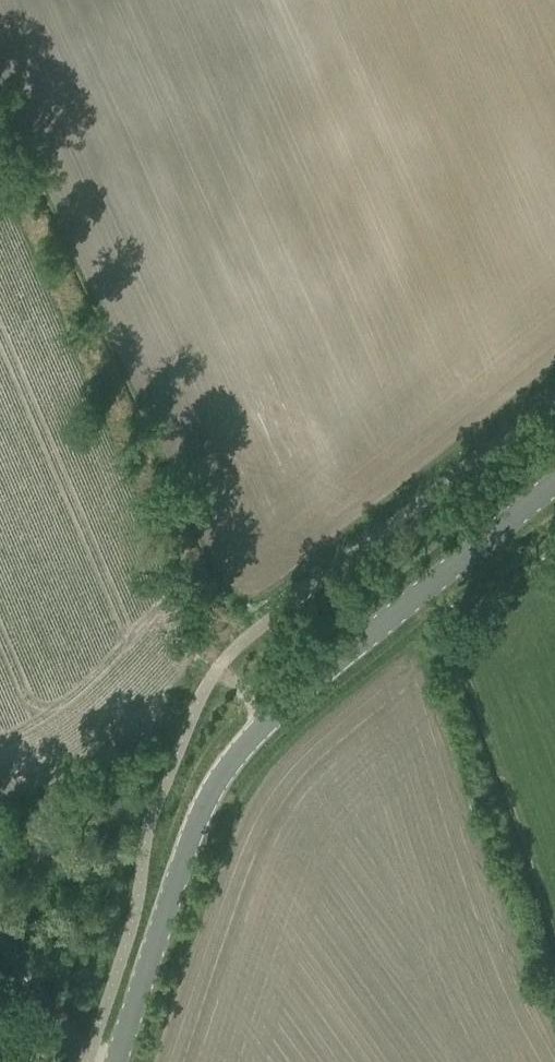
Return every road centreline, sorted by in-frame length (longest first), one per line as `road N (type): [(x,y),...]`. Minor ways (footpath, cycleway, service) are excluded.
road 1 (secondary): [(117,1061),(189,849),(227,767),(283,706),(554,476)]

